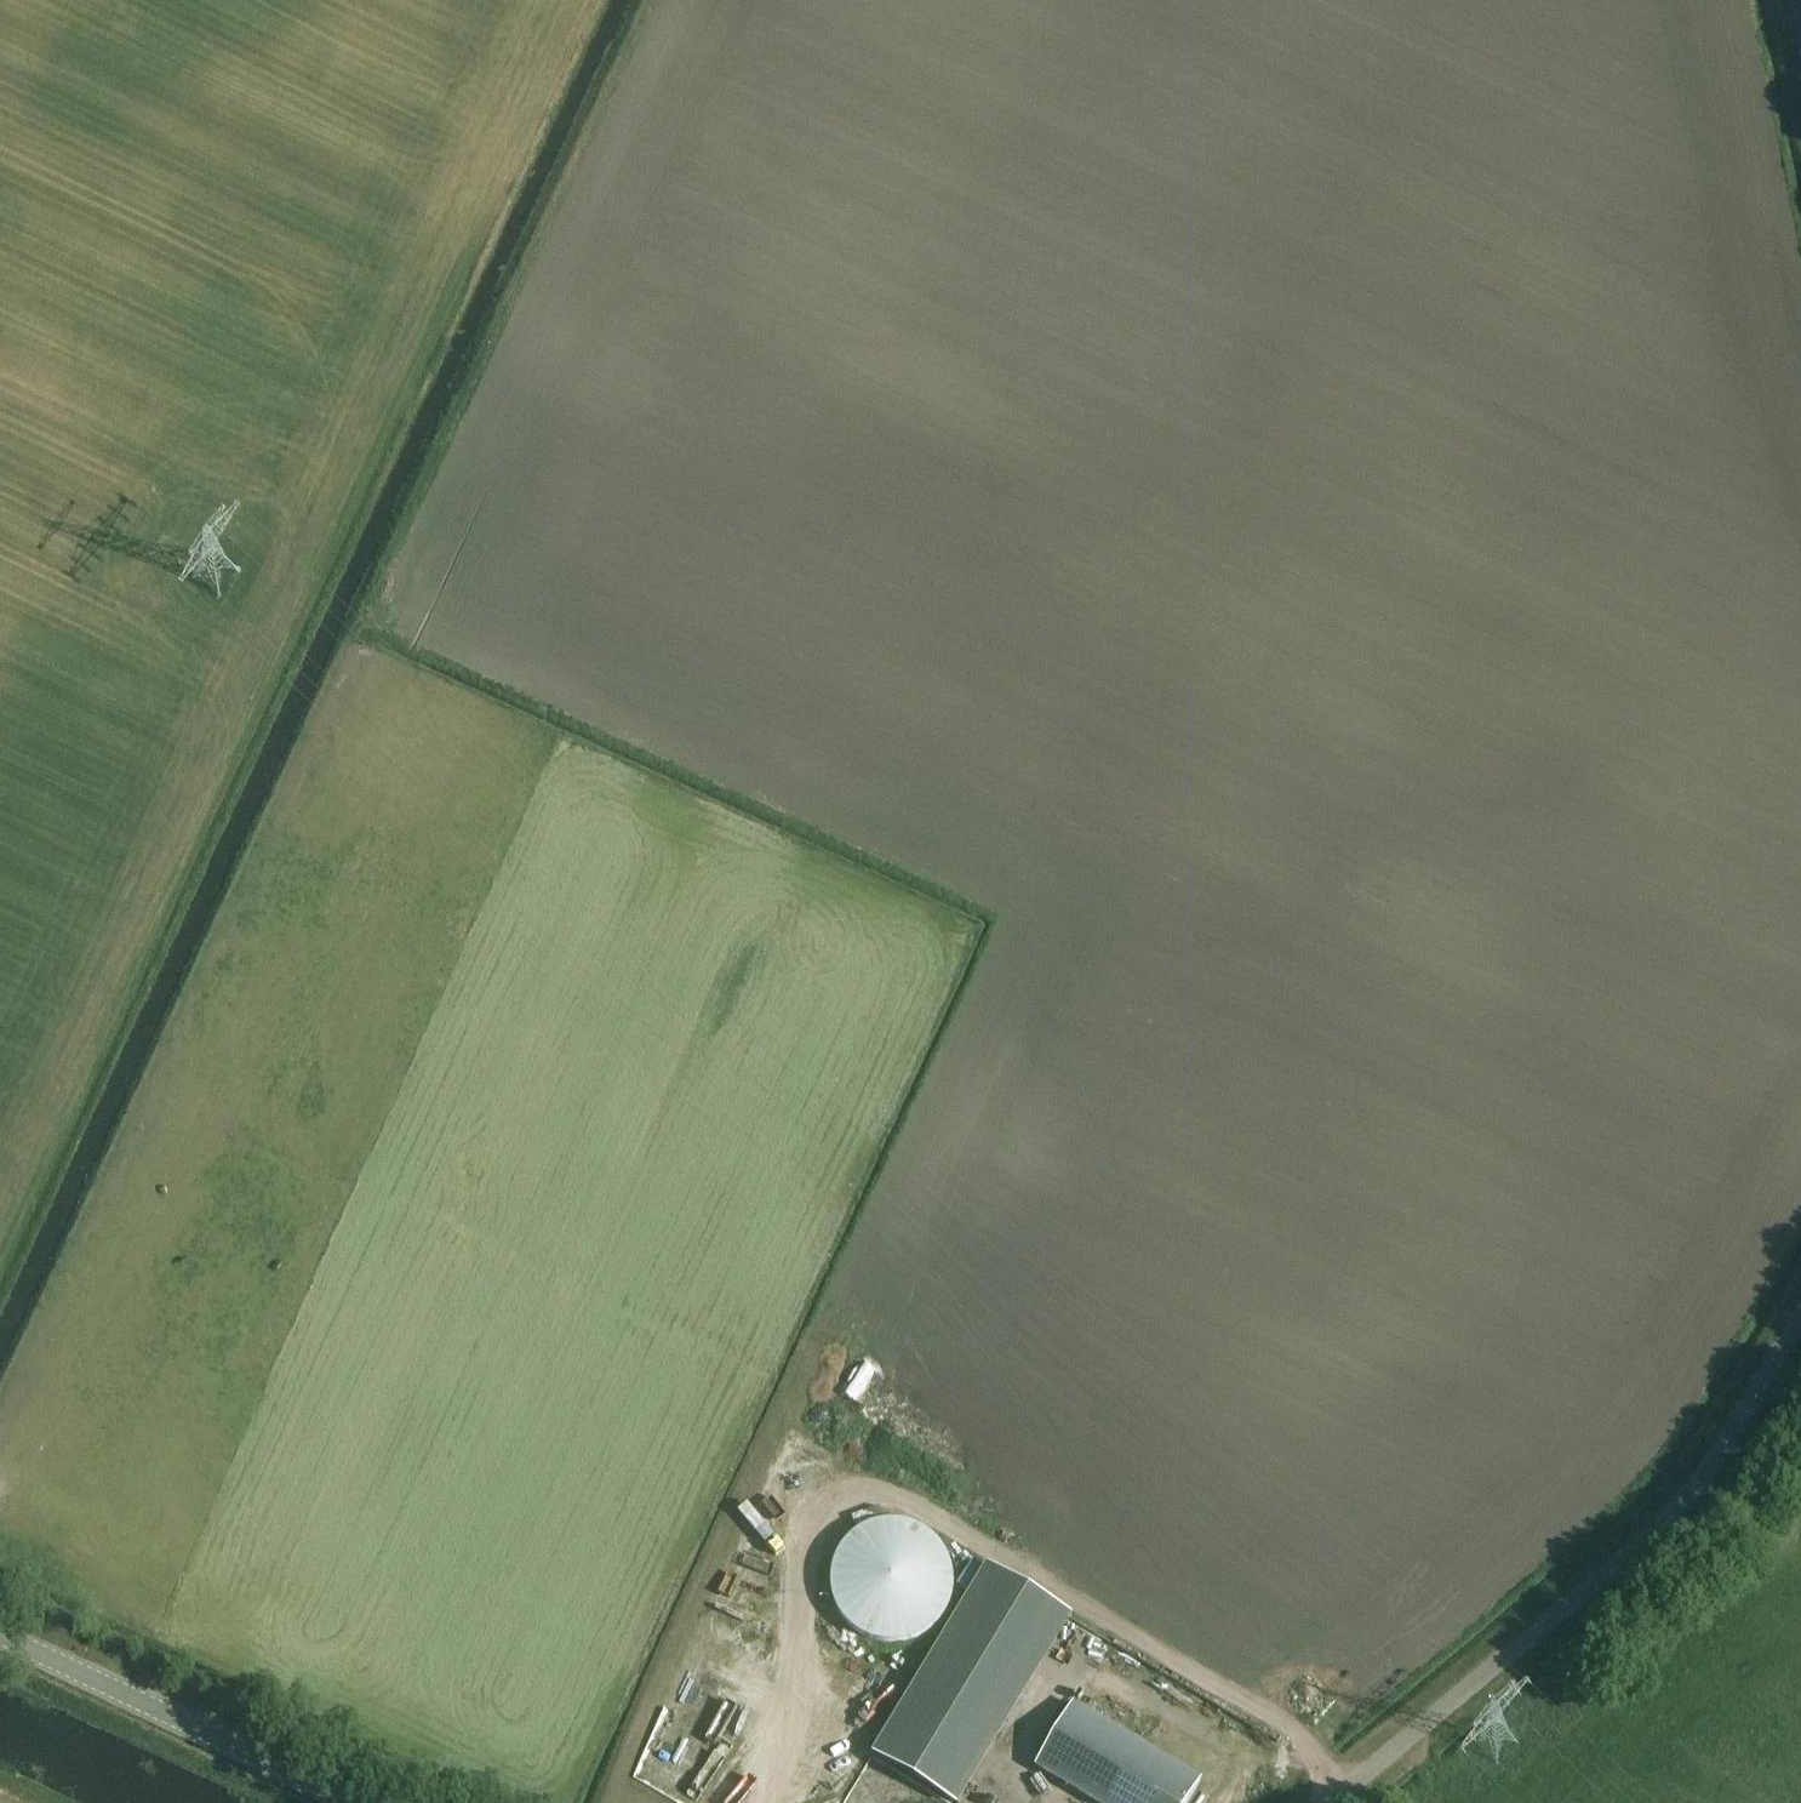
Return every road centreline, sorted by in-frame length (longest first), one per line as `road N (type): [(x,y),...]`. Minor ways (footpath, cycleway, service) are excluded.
road 1 (unclassified): [(1334,1802),(1654,1534),(1709,1468),(1800,1319)]
road 2 (tertiary): [(359,1802),(0,1635)]

